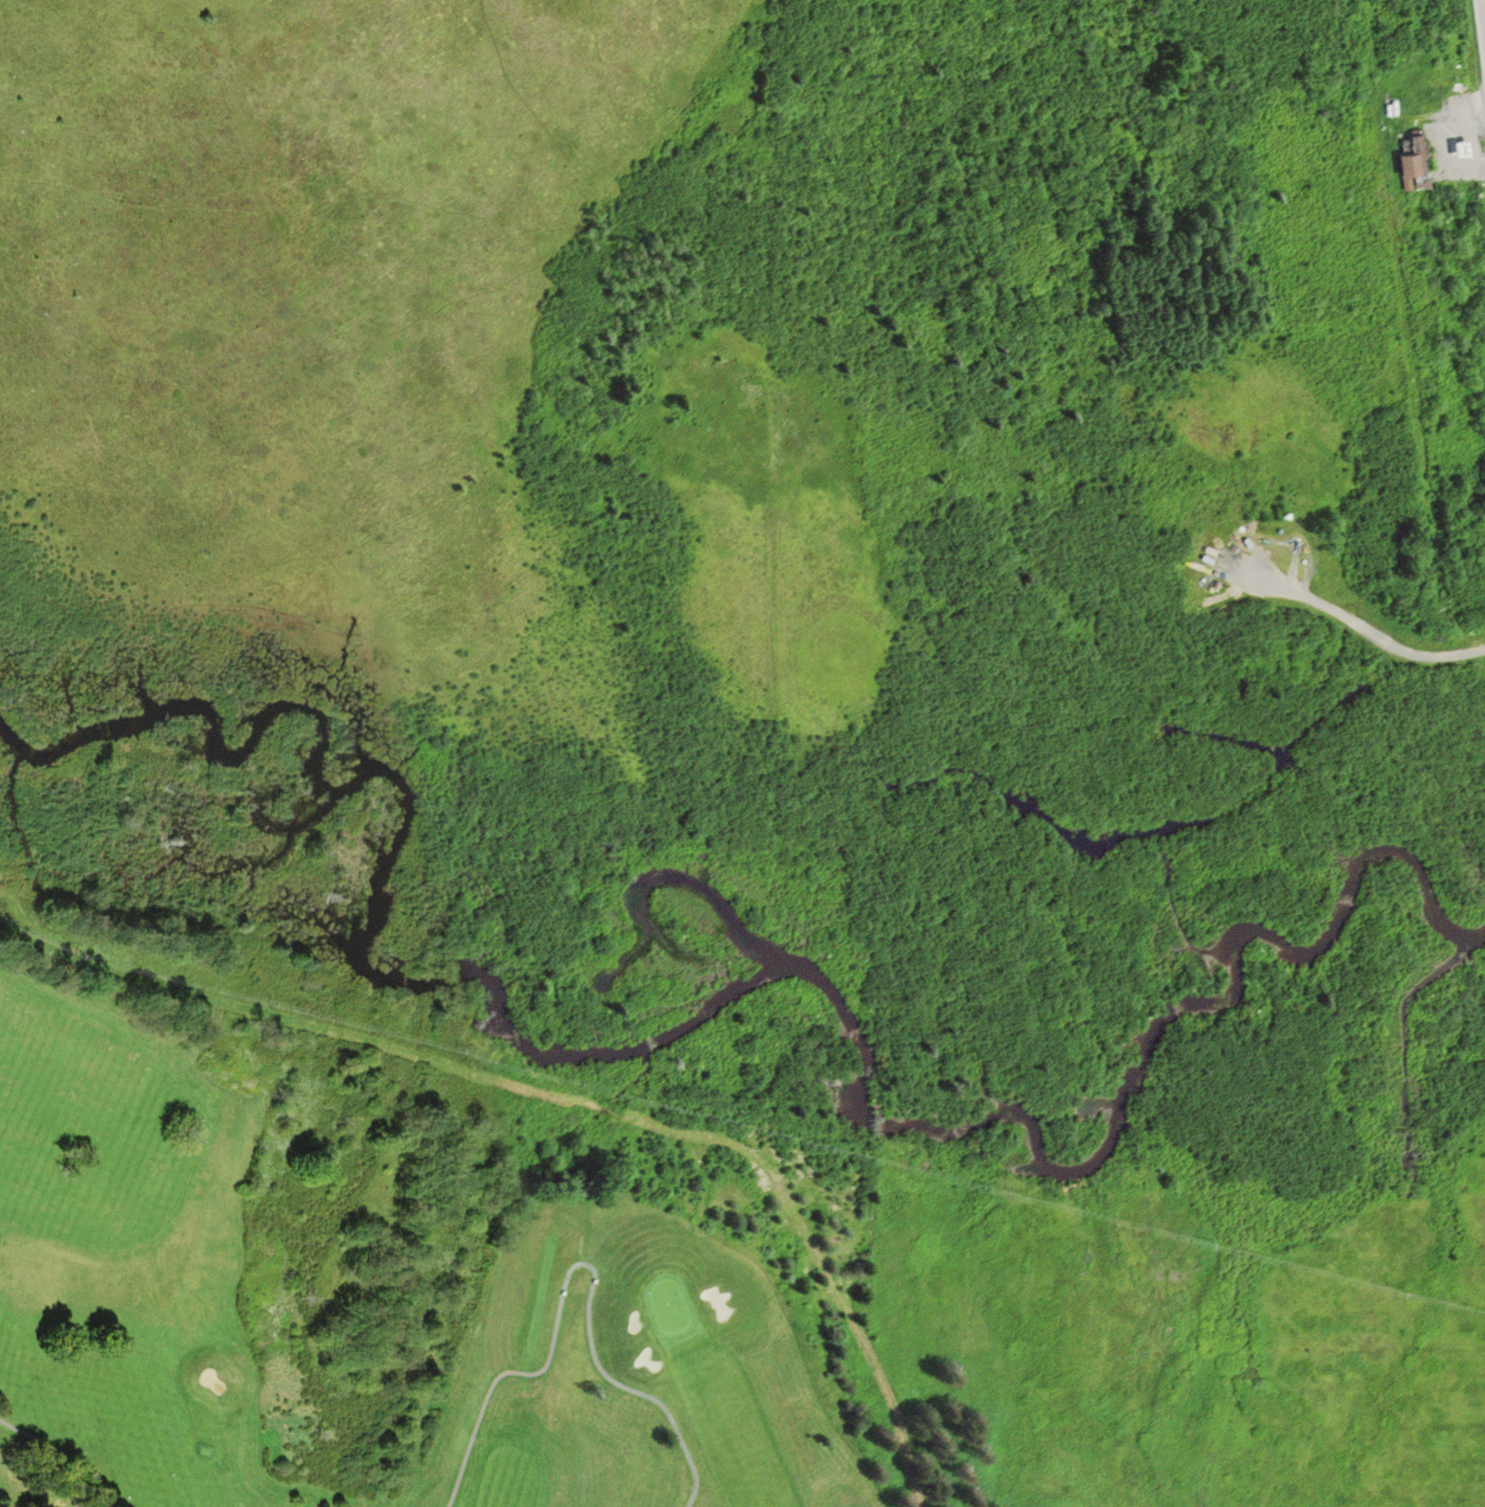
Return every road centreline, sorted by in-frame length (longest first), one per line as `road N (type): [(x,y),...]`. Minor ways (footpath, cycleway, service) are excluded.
road 1 (track): [(1234,570),(1424,659),(1484,650)]

